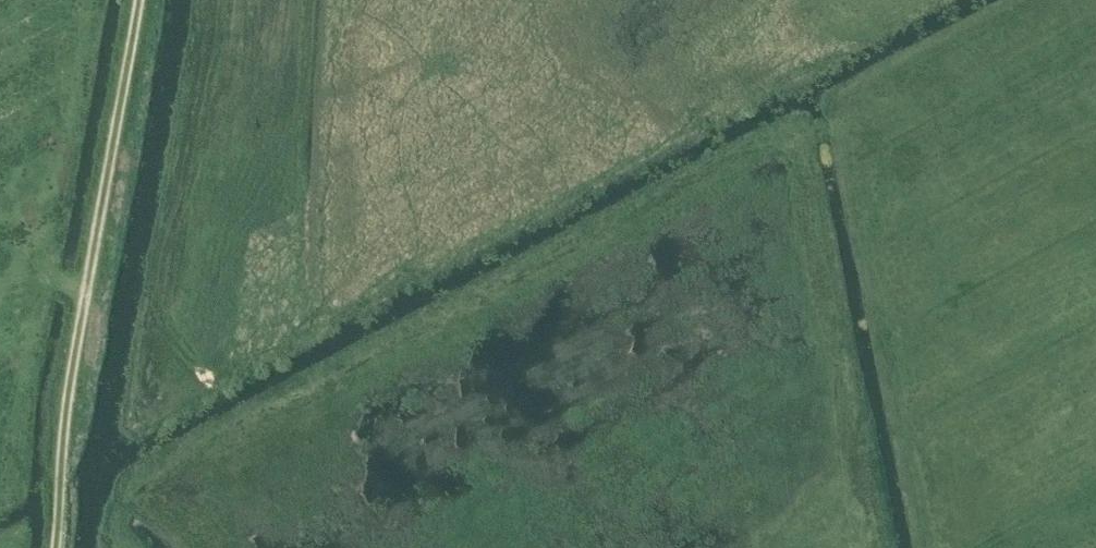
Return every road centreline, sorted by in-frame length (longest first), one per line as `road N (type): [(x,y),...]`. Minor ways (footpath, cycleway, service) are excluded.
road 1 (track): [(58,547),(74,355),(138,0)]

